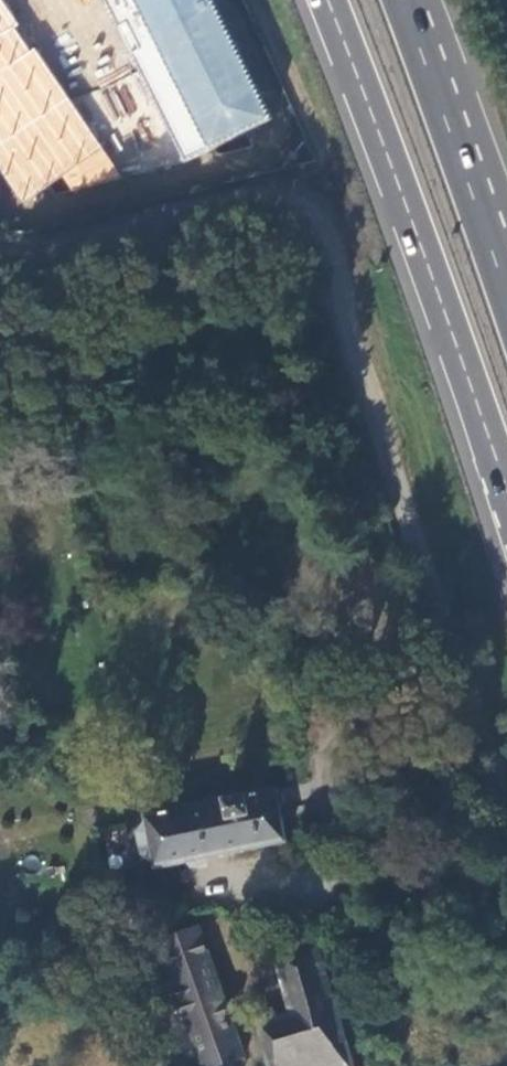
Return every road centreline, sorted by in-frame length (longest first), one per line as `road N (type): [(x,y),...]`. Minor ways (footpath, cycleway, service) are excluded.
road 1 (unclassified): [(506,794),(324,240),(298,208),(259,195),(37,248),(0,239)]
road 2 (trunk): [(328,0),(506,490)]
road 3 (trunk): [(493,249),(404,0)]
road 4 (track): [(483,728),(373,744),(352,821)]

